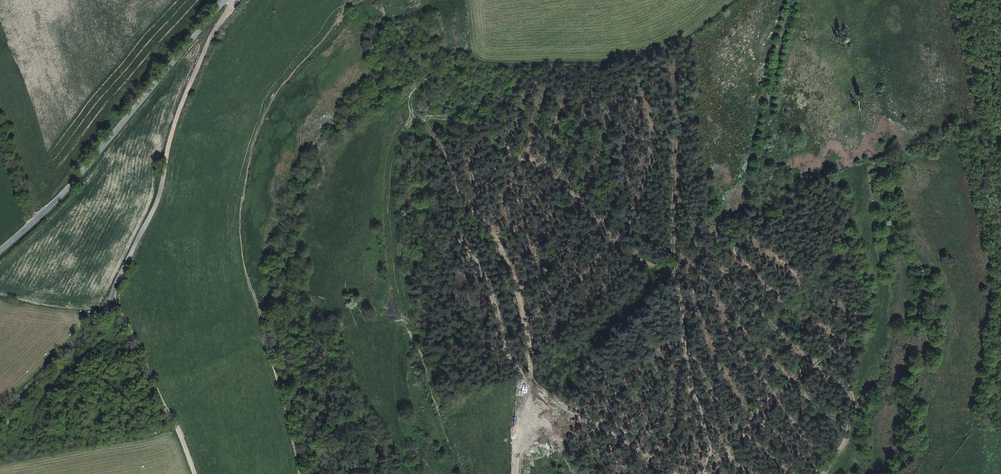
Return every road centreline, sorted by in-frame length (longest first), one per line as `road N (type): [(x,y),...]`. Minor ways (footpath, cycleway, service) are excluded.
road 1 (unclassified): [(0,252),(64,194),(225,0)]
road 2 (track): [(112,302),(160,194),(190,81),(232,0)]
road 3 (track): [(195,473),(177,422),(112,302)]

